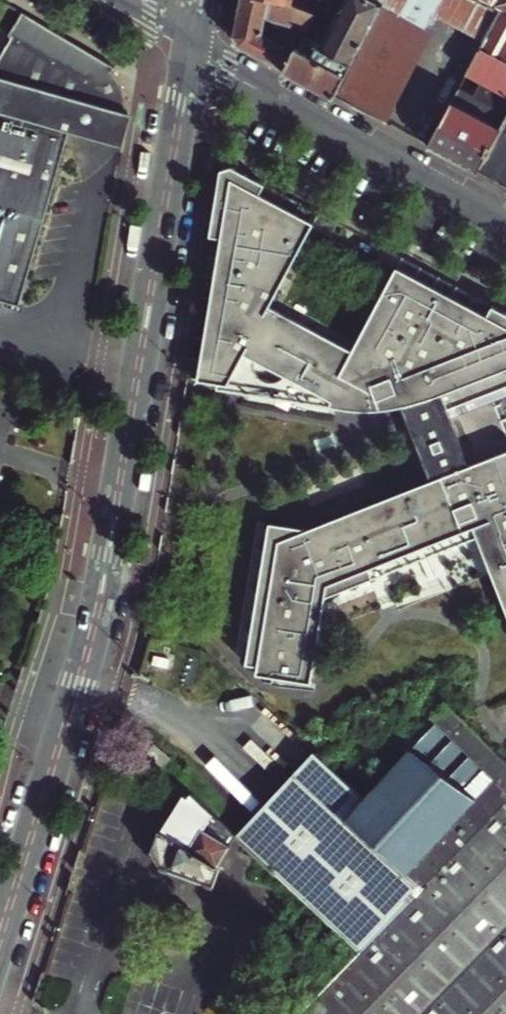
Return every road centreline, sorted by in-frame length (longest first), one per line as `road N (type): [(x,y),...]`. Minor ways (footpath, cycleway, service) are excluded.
road 1 (tertiary): [(0,937),(107,568),(192,48)]
road 2 (residential): [(505,219),(192,48)]

